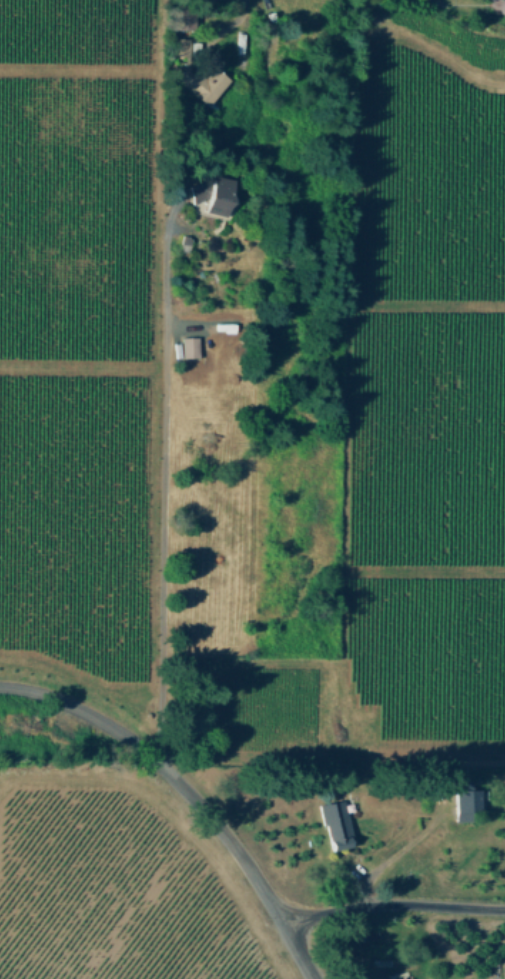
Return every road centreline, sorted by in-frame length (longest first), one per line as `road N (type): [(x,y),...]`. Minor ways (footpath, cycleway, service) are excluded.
road 1 (residential): [(318,978),(292,919),(170,771),(96,717),(0,690)]
road 2 (residential): [(504,910),(385,902),(292,919)]

